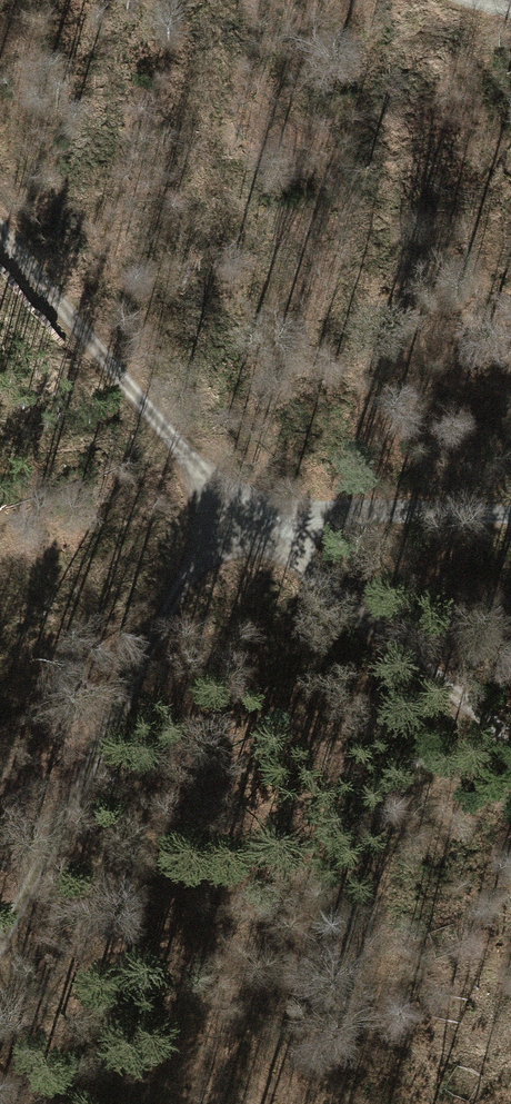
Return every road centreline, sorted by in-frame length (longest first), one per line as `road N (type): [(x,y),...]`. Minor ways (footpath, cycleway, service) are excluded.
road 1 (track): [(510,744),(241,513),(0,221)]
road 2 (track): [(241,513),(193,558),(0,951)]
road 3 (track): [(241,513),(510,513)]

